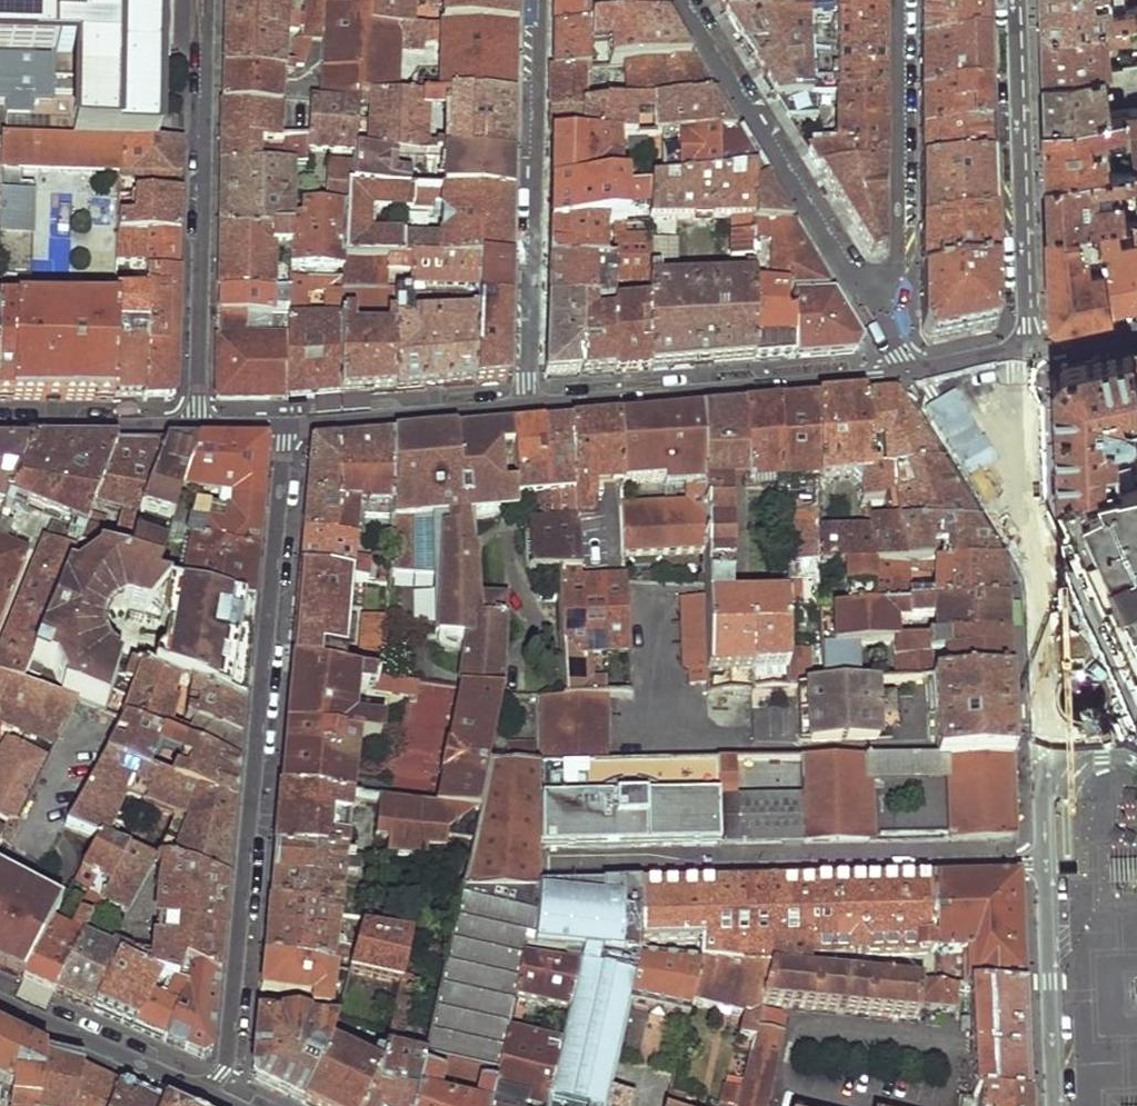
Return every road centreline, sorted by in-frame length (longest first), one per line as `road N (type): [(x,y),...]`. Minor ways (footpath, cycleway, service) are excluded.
road 1 (residential): [(283,425),(226,1050),(208,1094)]
road 2 (residential): [(1045,864),(557,869)]
road 3 (residential): [(198,426),(207,0)]
road 4 (residential): [(1022,349),(1022,513),(1041,568),(1049,766)]
road 5 (residential): [(539,0),(528,409)]
road 6 (residential): [(528,409),(914,373)]
road 7 (residential): [(679,0),(867,300)]
road 8 (residential): [(1015,0),(1022,349)]
road 9 (residential): [(901,0),(901,234),(890,275),(867,300)]
road 10 (residential): [(283,425),(528,409)]
road 11 (residential): [(1045,864),(1057,1105)]
road 12 (residential): [(208,1094),(0,1004)]
road 13 (residential): [(0,428),(198,426)]

